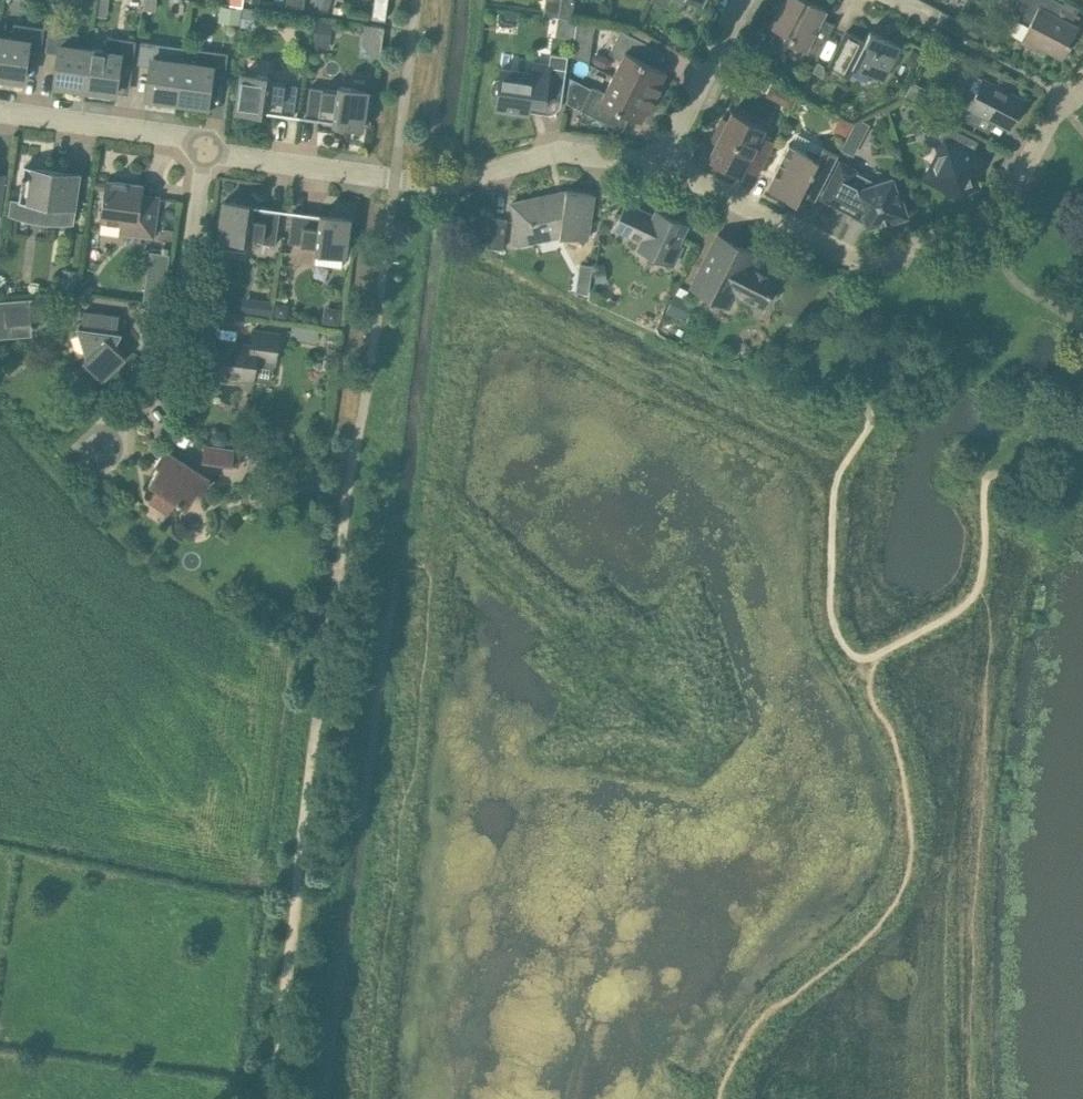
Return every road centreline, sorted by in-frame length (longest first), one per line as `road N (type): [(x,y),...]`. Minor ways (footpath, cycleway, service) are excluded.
road 1 (residential): [(661,163),(864,263),(992,222),(1050,116),(1082,86)]
road 2 (residential): [(104,442),(163,374),(178,339),(204,149)]
road 3 (residential): [(397,179),(433,185),(560,150),(661,163)]
road 4 (residential): [(204,149),(157,134),(0,112)]
road 5 (residential): [(397,179),(204,149)]
road 6 (residential): [(661,163),(741,0)]

